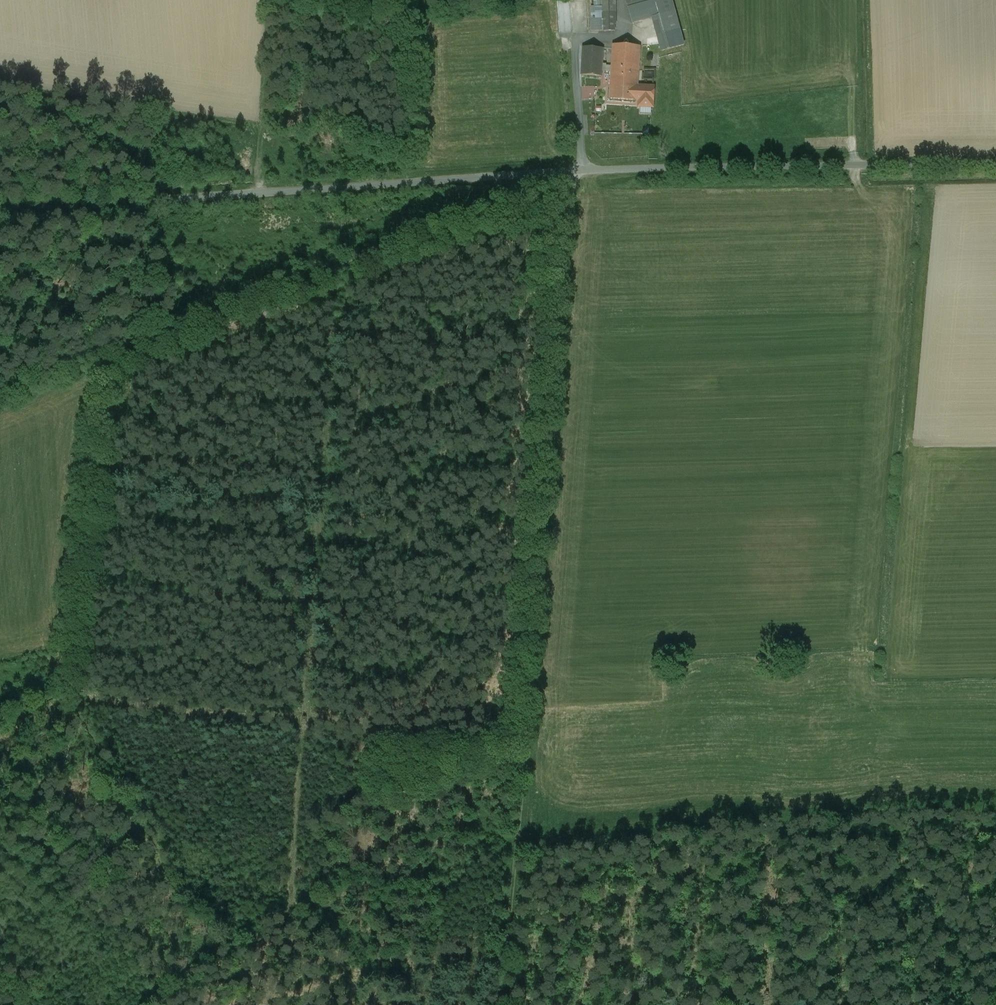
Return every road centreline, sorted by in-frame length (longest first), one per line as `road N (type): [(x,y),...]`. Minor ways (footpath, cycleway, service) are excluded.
road 1 (unclassified): [(0,212),(583,170),(995,164)]
road 2 (track): [(503,1004),(573,171)]

